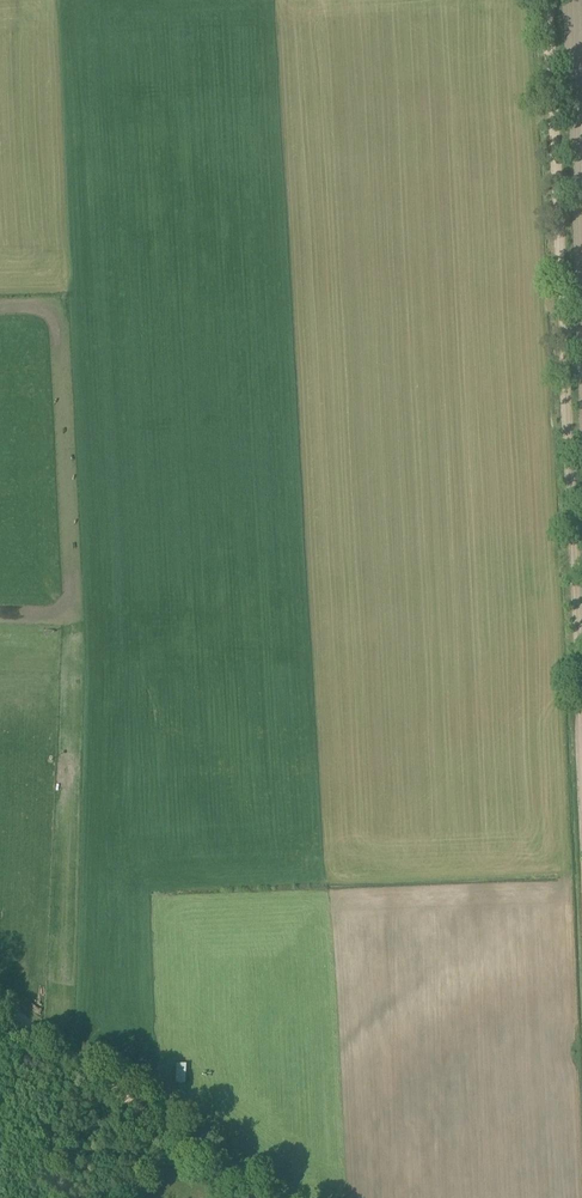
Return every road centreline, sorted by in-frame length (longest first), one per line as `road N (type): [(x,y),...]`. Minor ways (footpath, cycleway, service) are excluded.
road 1 (track): [(550,0),(581,756)]
road 2 (track): [(257,1197),(0,1003)]

